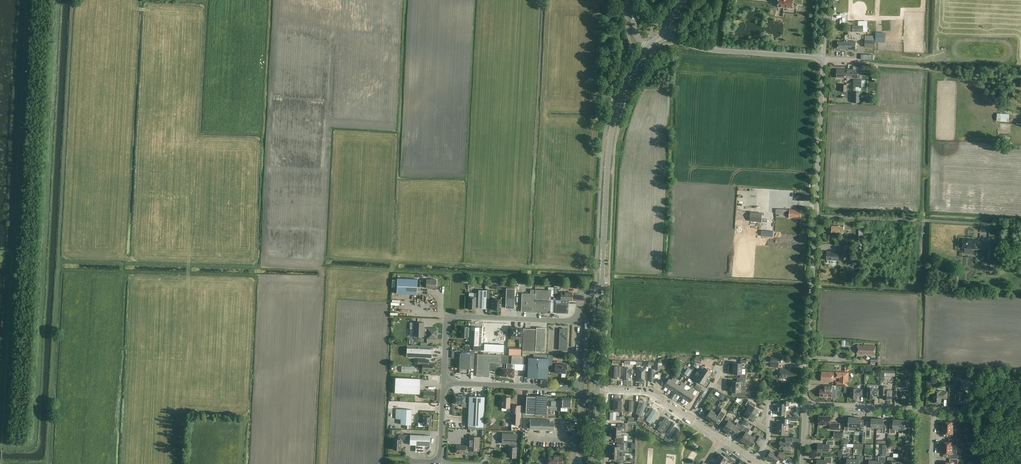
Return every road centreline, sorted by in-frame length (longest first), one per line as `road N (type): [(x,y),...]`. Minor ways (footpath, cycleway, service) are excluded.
road 1 (tertiary): [(602,292),(610,138),(623,93),(649,48)]
road 2 (unclassified): [(1009,111),(981,75),(824,58)]
road 3 (unclassified): [(444,382),(446,316),(579,321)]
road 4 (unclassified): [(806,404),(816,216)]
road 5 (unclassified): [(816,216),(824,58)]
road 6 (unclassified): [(824,58),(704,50),(675,39)]
road 7 (unclassified): [(582,388),(444,382)]
road 8 (residential): [(934,409),(806,404)]

